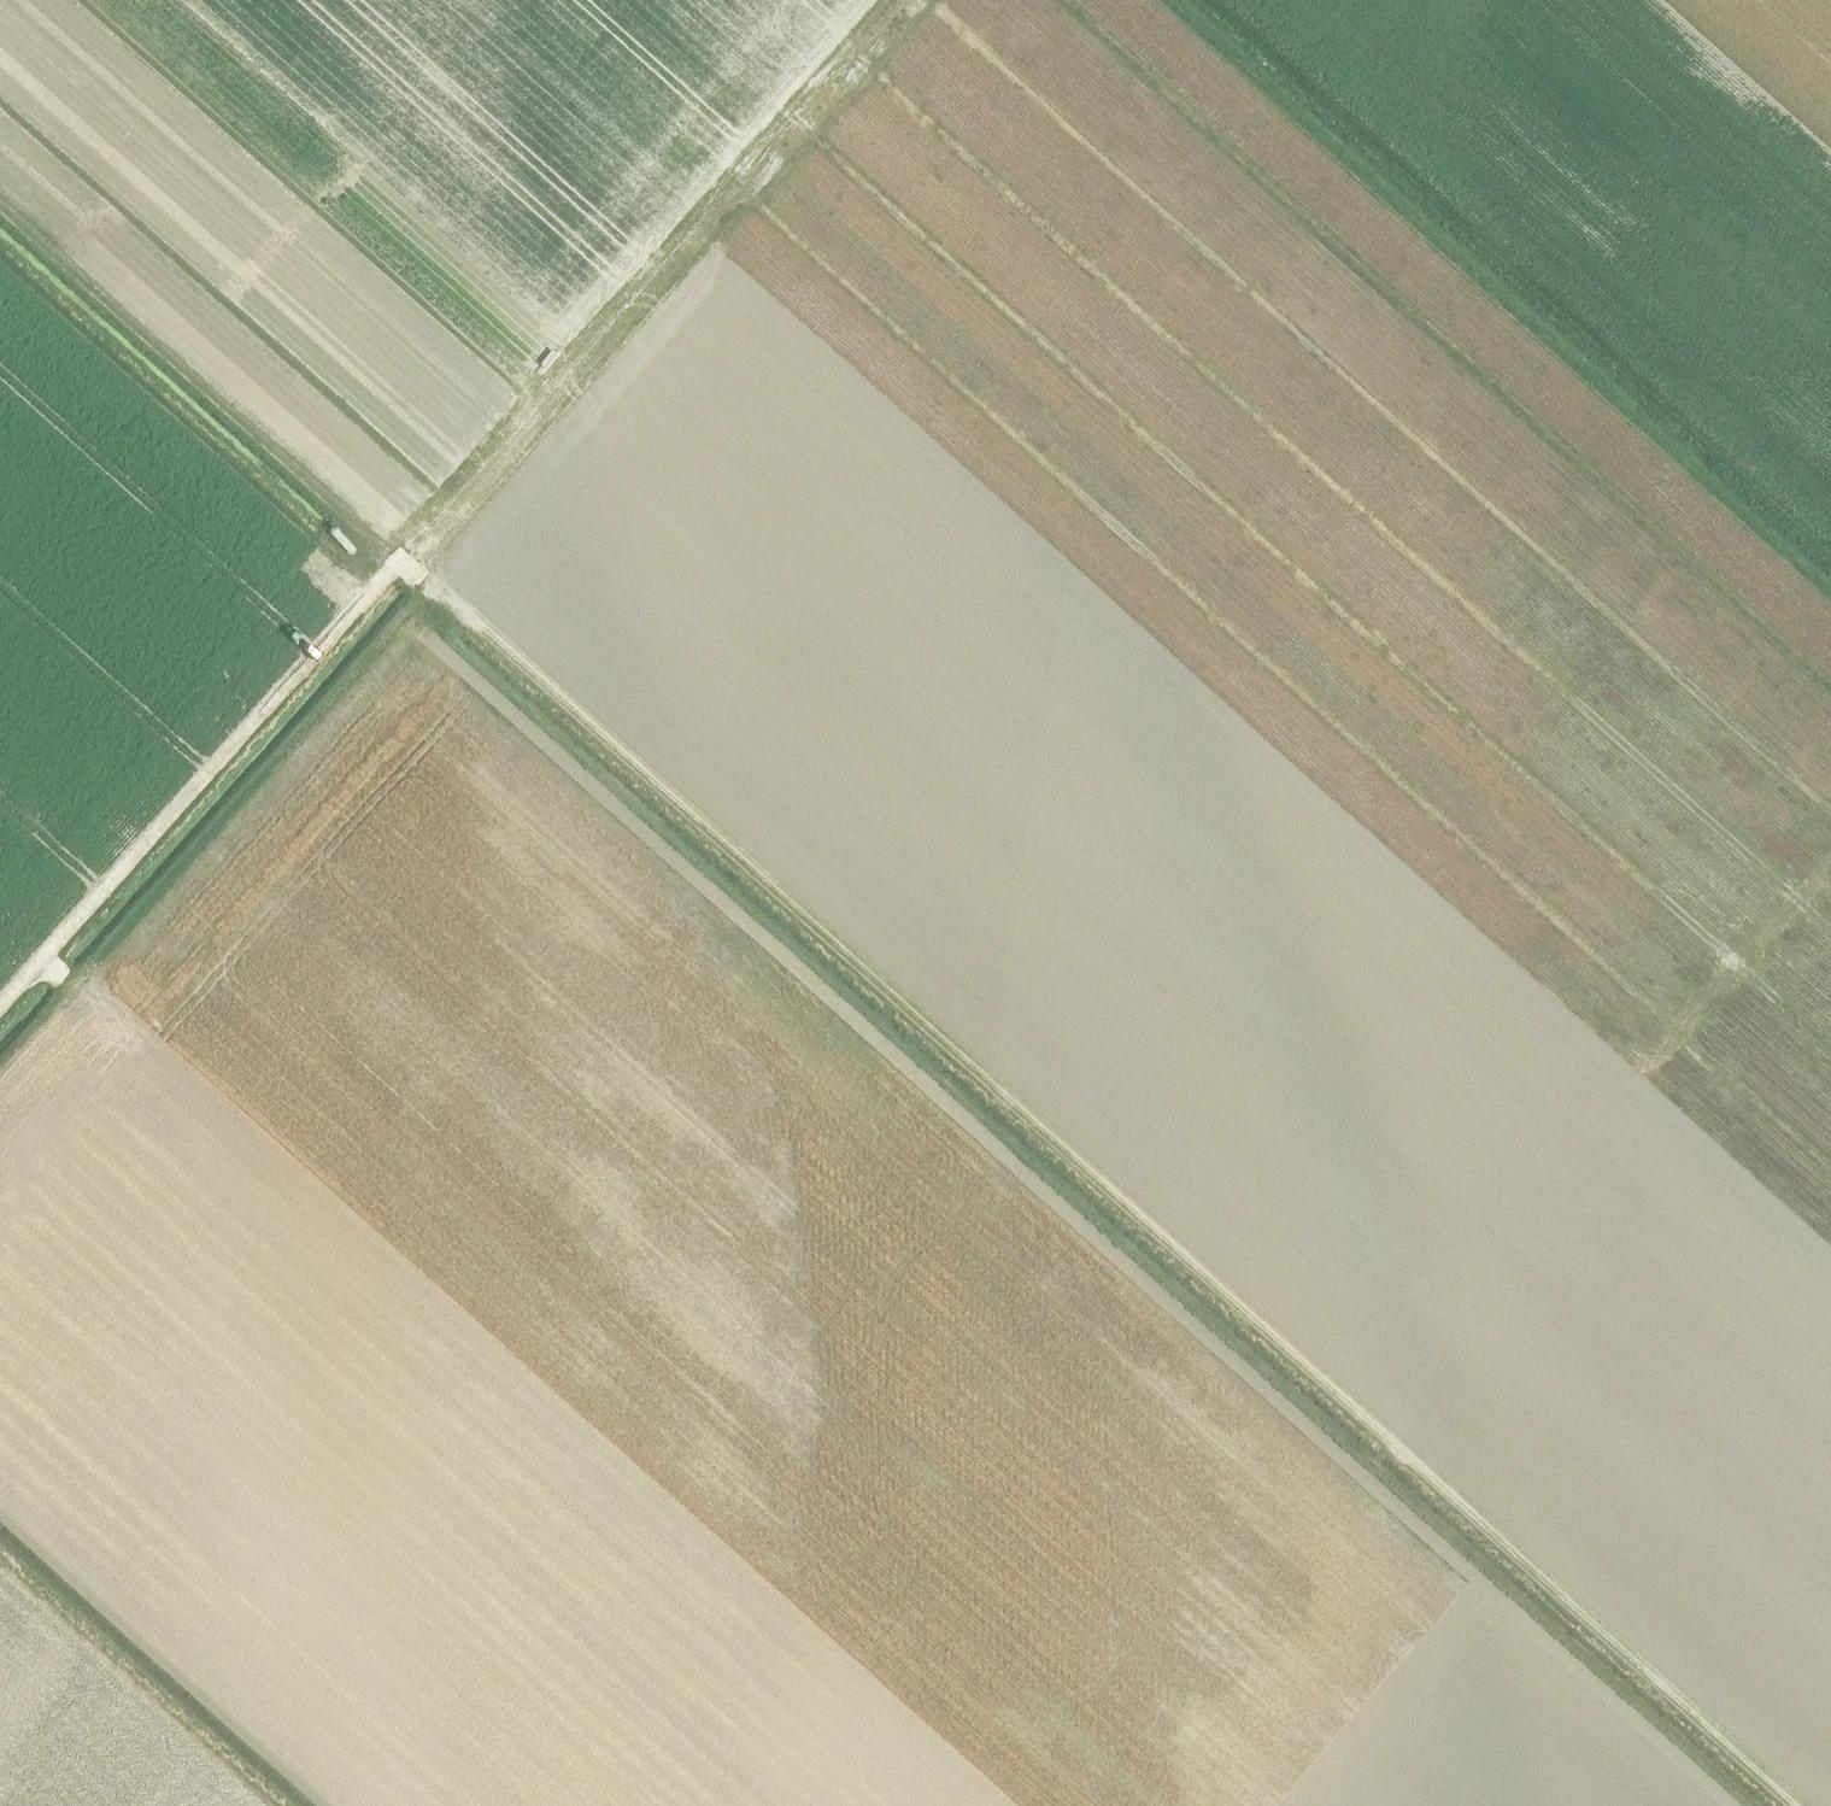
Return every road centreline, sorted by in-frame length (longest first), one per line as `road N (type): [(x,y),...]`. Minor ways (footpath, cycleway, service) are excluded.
road 1 (track): [(1171,0),(1830,591)]
road 2 (track): [(401,563),(427,559),(920,0)]
road 3 (track): [(0,1008),(401,563)]
road 4 (track): [(401,563),(0,208)]
road 5 (track): [(0,1559),(276,1805)]
road 6 (track): [(538,684),(401,563)]

